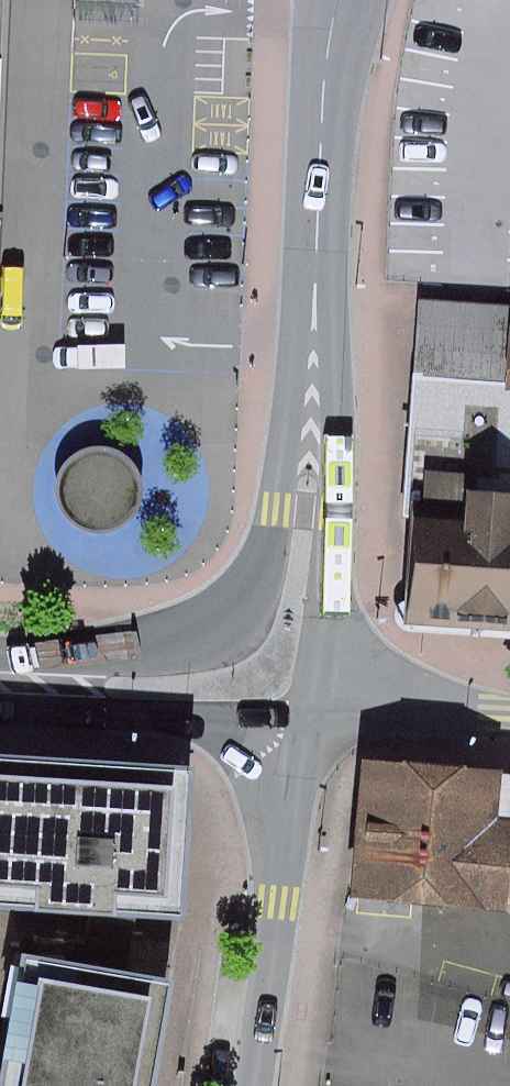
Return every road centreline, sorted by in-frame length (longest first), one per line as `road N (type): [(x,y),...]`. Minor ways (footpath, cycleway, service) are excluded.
road 1 (primary): [(316,261),(294,341),(266,555),(238,615),(186,644),(145,652),(0,660)]
road 2 (primary): [(316,261),(333,349),(336,447),(315,719)]
road 3 (primary): [(315,719),(294,800),(249,1085)]
road 4 (primary): [(0,709),(248,725),(315,719)]
road 5 (primary): [(337,0),(316,261)]
road 6 (primary): [(315,719),(409,709),(509,717)]

